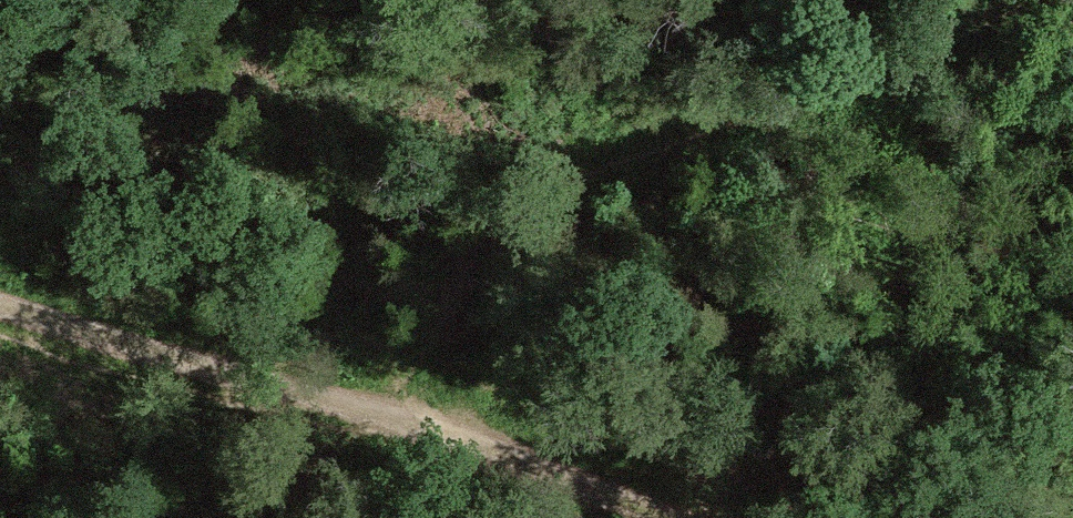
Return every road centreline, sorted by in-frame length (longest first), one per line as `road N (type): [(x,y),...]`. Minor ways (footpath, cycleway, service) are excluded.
road 1 (track): [(402,433),(455,272),(546,195),(894,72),(1024,0)]
road 2 (track): [(673,517),(402,433),(270,414),(0,334)]

